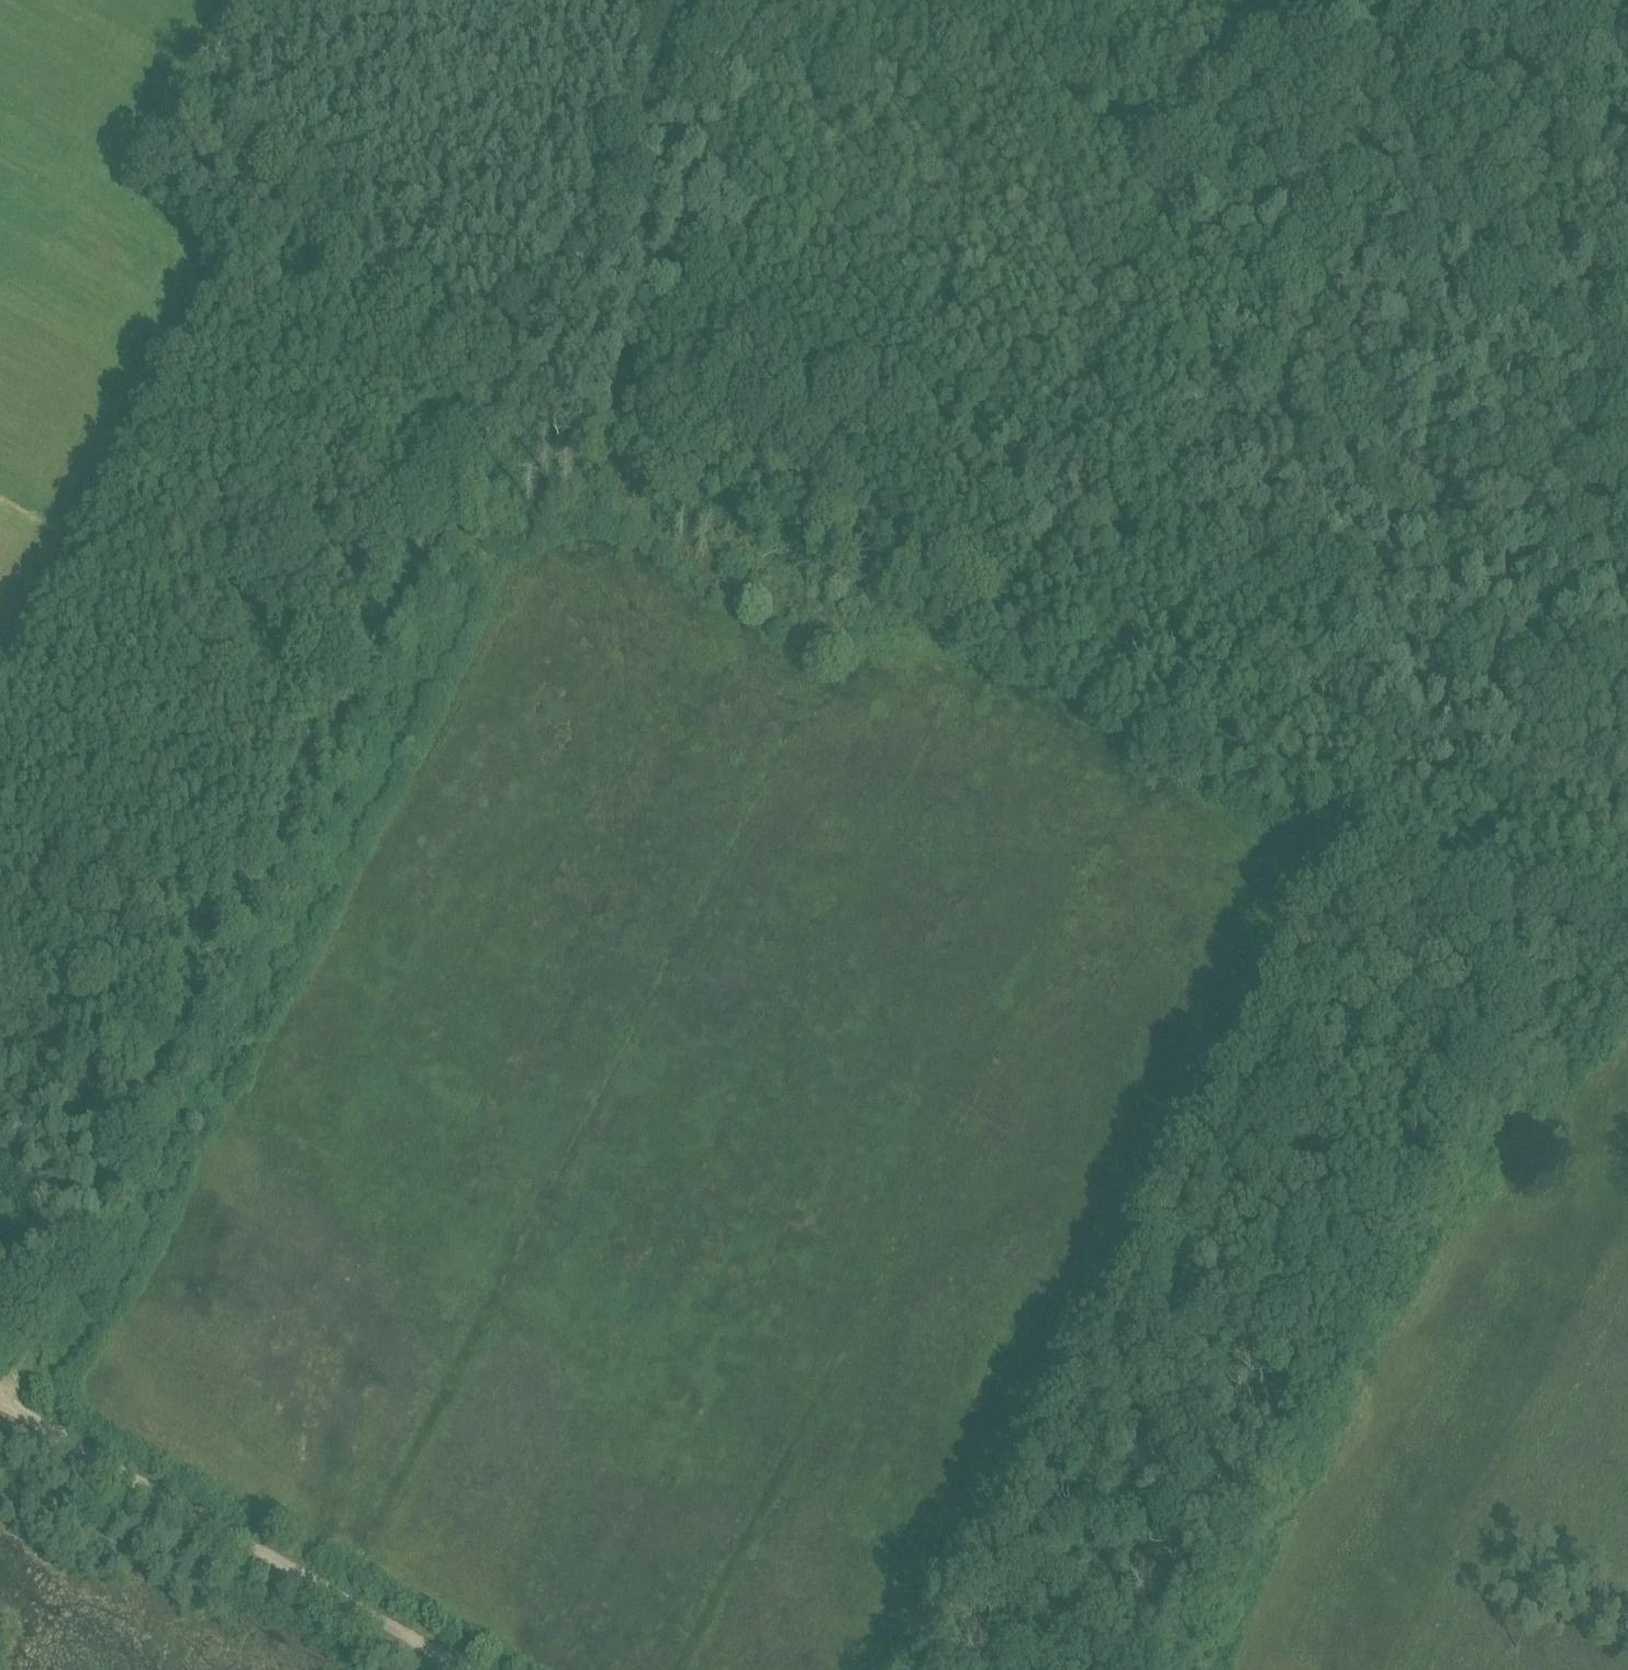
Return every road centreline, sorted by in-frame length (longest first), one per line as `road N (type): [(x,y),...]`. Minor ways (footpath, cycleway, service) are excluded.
road 1 (track): [(0,1404),(465,1669)]

